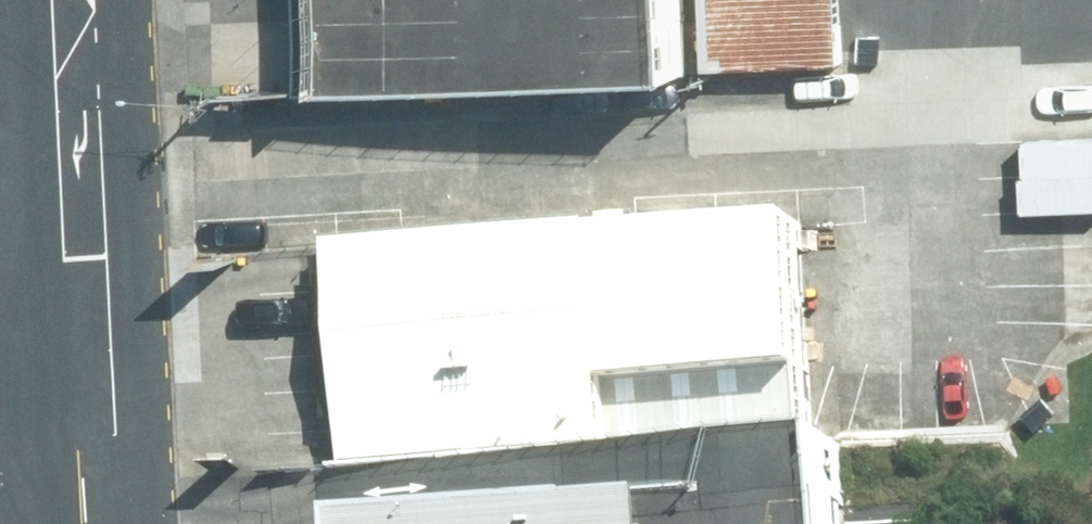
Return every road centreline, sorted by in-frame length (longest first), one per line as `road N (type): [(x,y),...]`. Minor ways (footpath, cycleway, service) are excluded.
road 1 (secondary): [(68,0),(84,363)]
road 2 (secondary): [(84,363),(94,523)]

